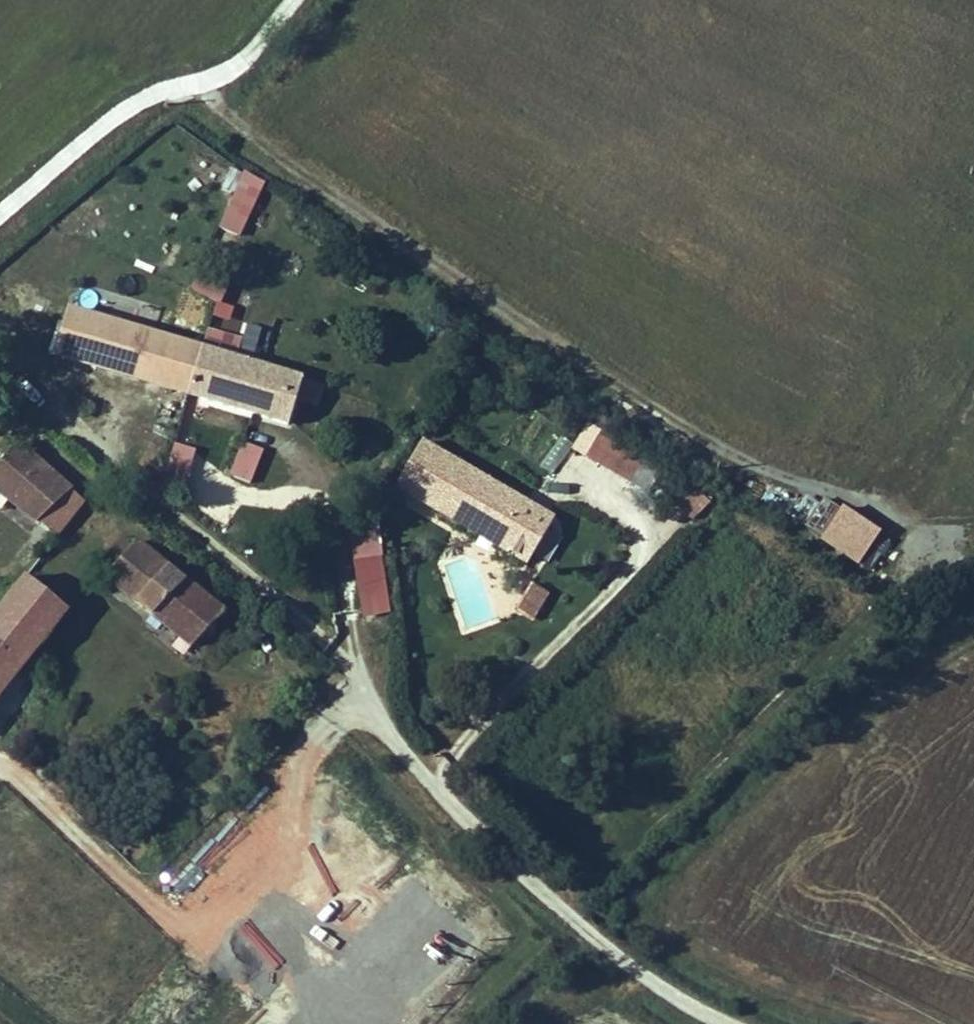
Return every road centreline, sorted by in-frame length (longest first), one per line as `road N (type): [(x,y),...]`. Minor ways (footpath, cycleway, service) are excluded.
road 1 (track): [(207,79),(291,161),(634,382),(759,475),(937,521)]
road 2 (track): [(749,1023),(645,979),(475,819),(360,695)]
road 3 (track): [(360,695),(340,532),(309,460),(277,438),(132,392)]
road 4 (track): [(435,775),(628,566),(641,535),(636,513),(617,497),(598,490),(555,494)]
road 5 (track): [(0,205),(131,96),(207,79)]
road 6 (track): [(360,695),(325,686),(260,623)]
road 7 (track): [(291,0),(230,78),(207,79)]

